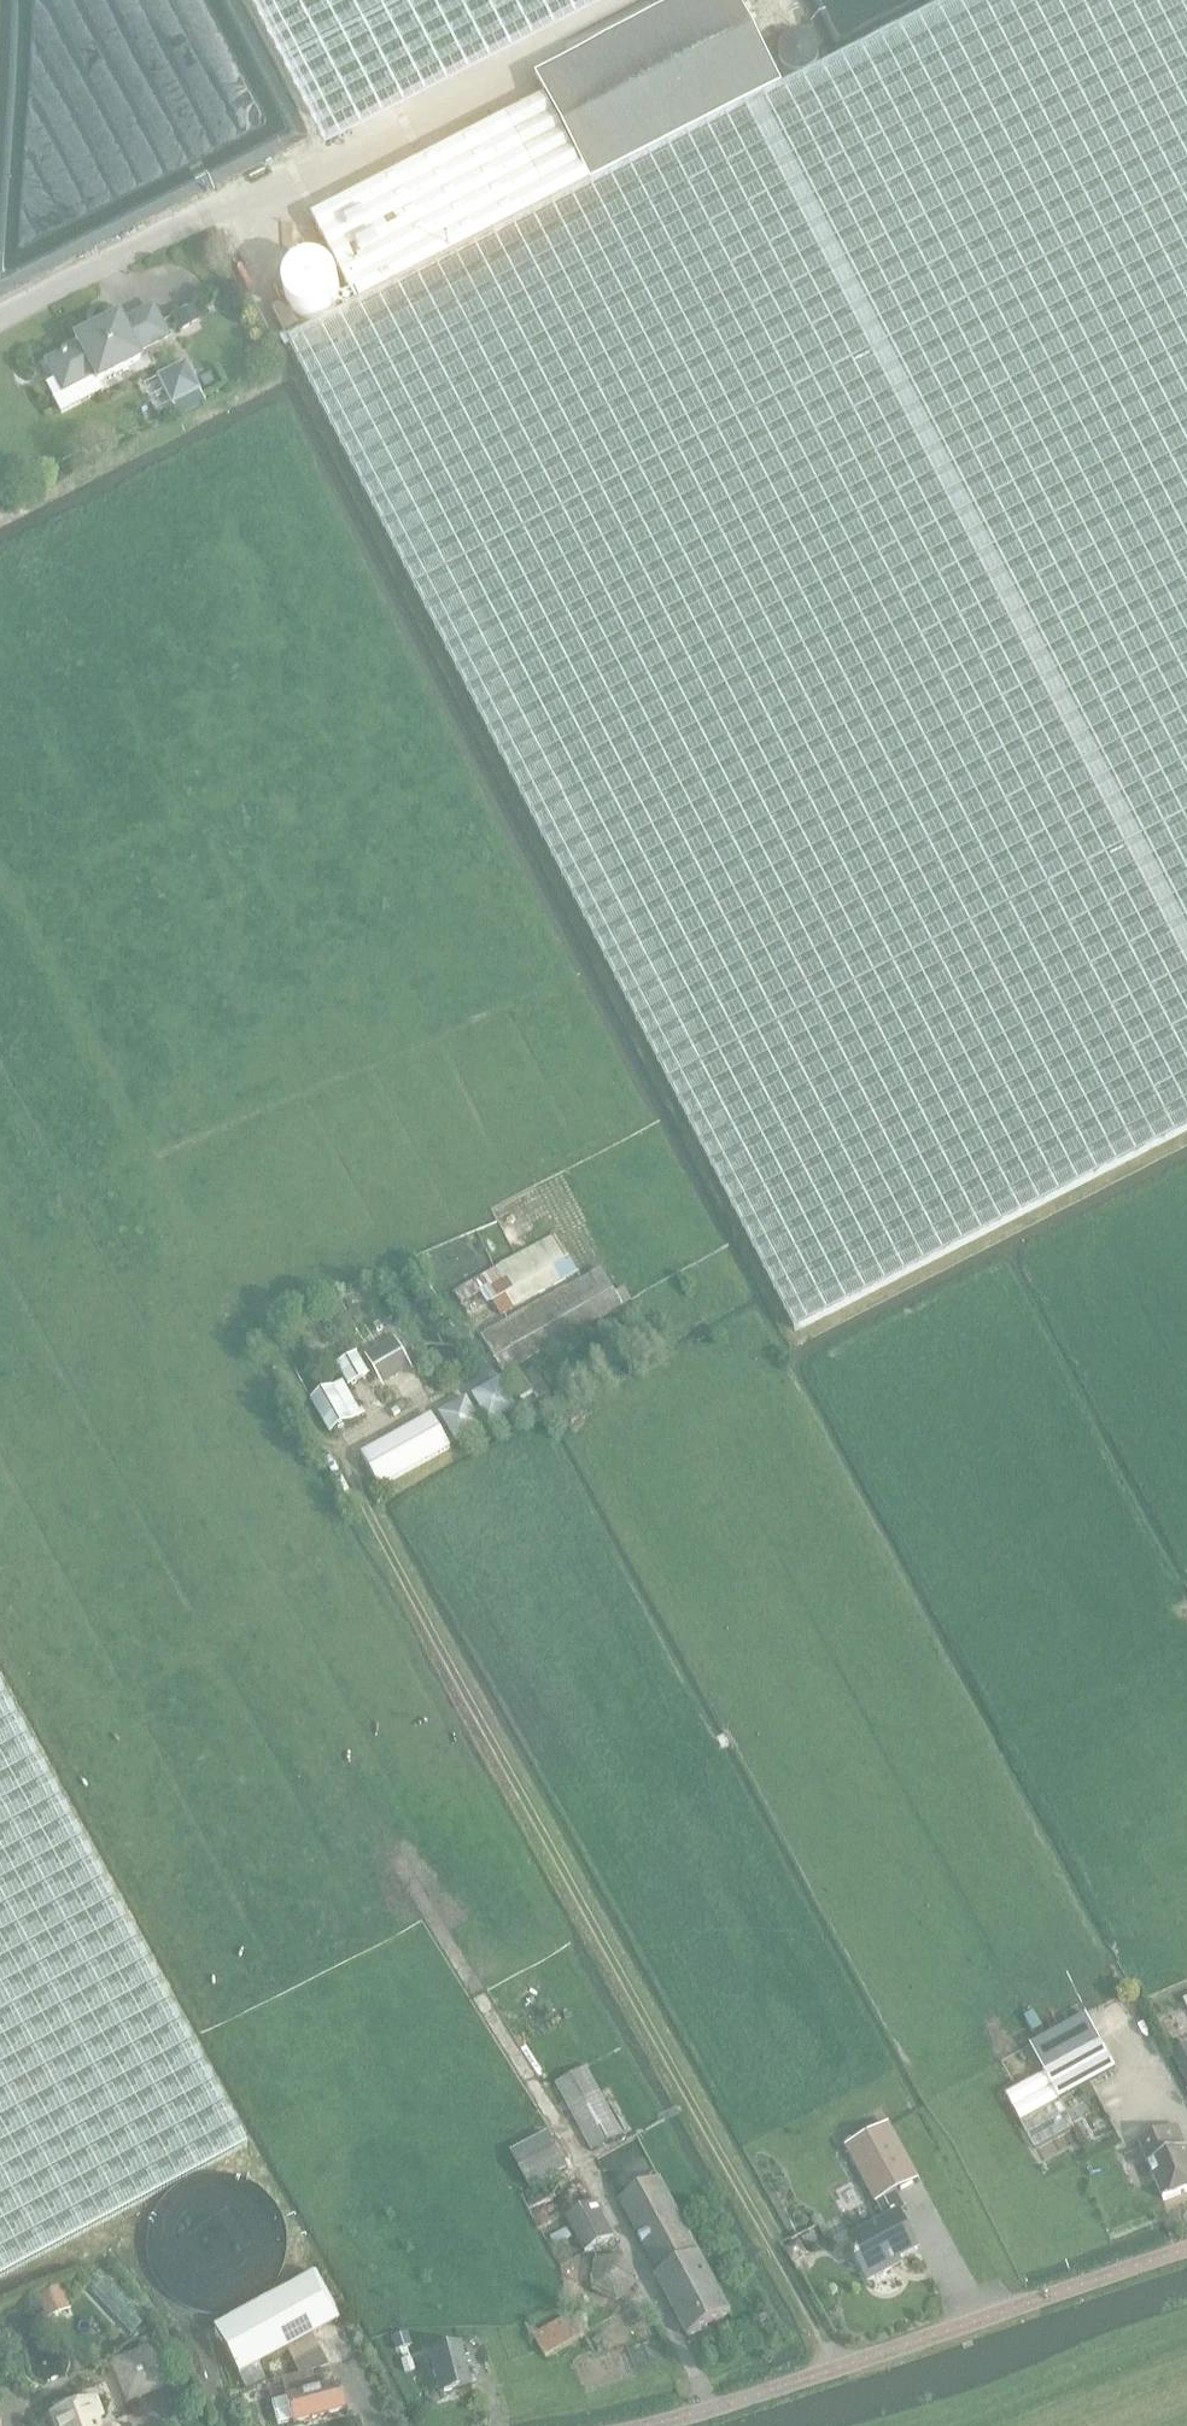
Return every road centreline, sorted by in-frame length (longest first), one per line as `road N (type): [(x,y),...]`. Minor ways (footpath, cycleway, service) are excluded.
road 1 (unclassified): [(1186,2250),(840,2372),(647,2425)]

